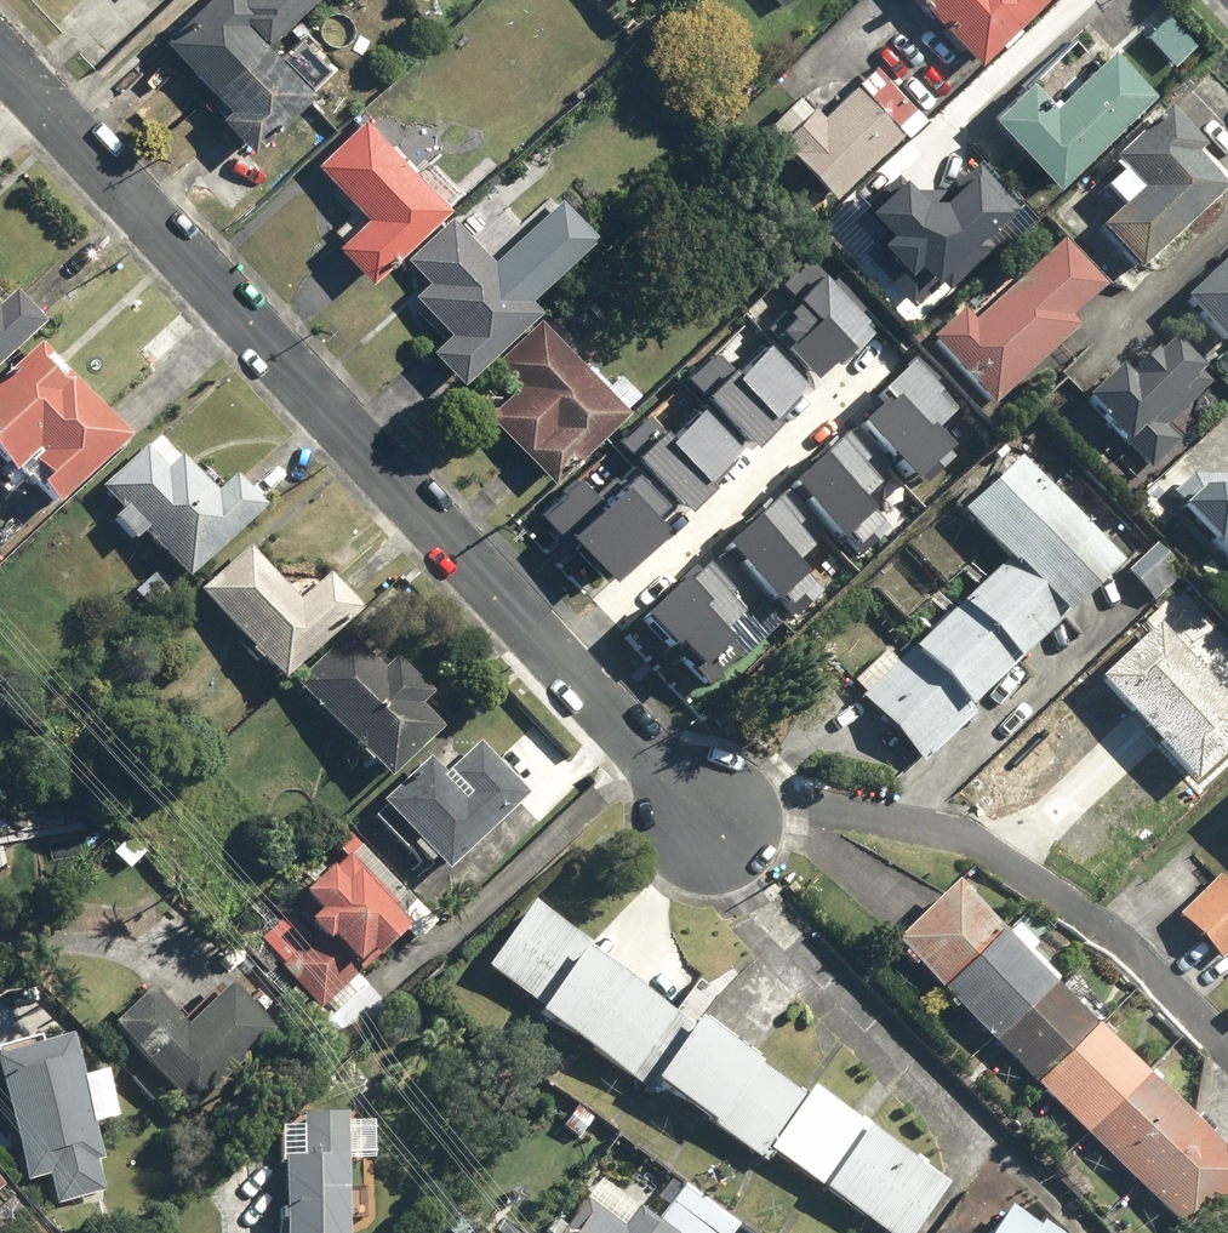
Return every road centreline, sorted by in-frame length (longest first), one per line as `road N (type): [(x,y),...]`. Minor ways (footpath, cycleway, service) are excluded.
road 1 (residential): [(0,63),(715,816)]

